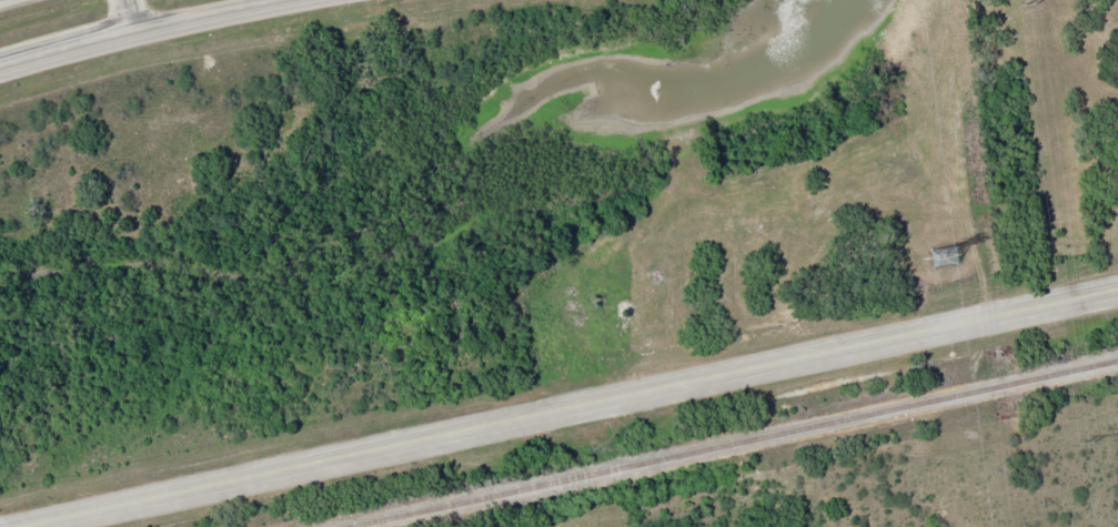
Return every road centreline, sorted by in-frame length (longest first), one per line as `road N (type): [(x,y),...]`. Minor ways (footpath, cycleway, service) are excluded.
road 1 (residential): [(1117,285),(4,526)]
road 2 (trunk): [(0,62),(288,0)]

